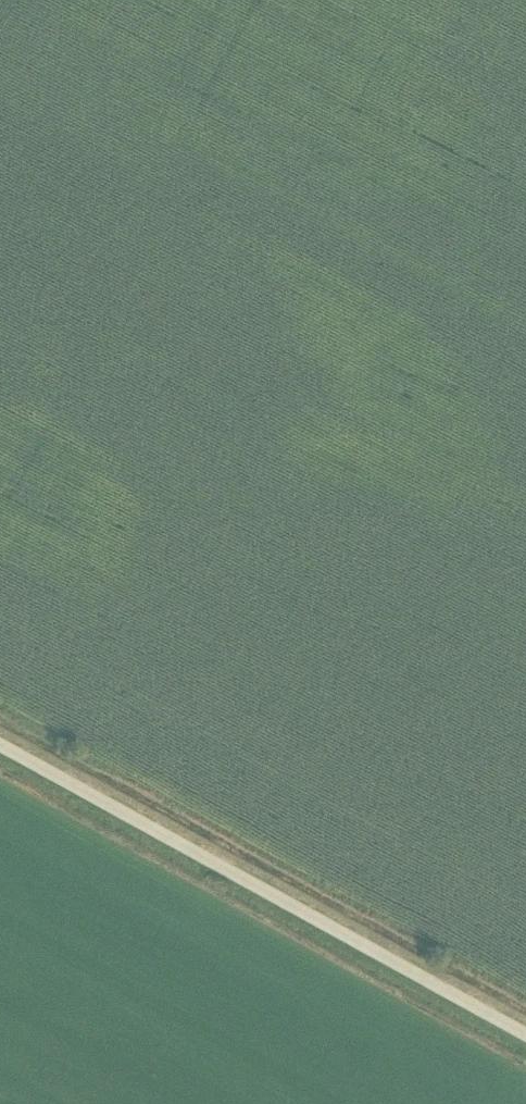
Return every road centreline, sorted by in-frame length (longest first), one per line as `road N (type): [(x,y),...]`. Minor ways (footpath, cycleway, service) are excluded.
road 1 (unclassified): [(525,1041),(0,751)]

